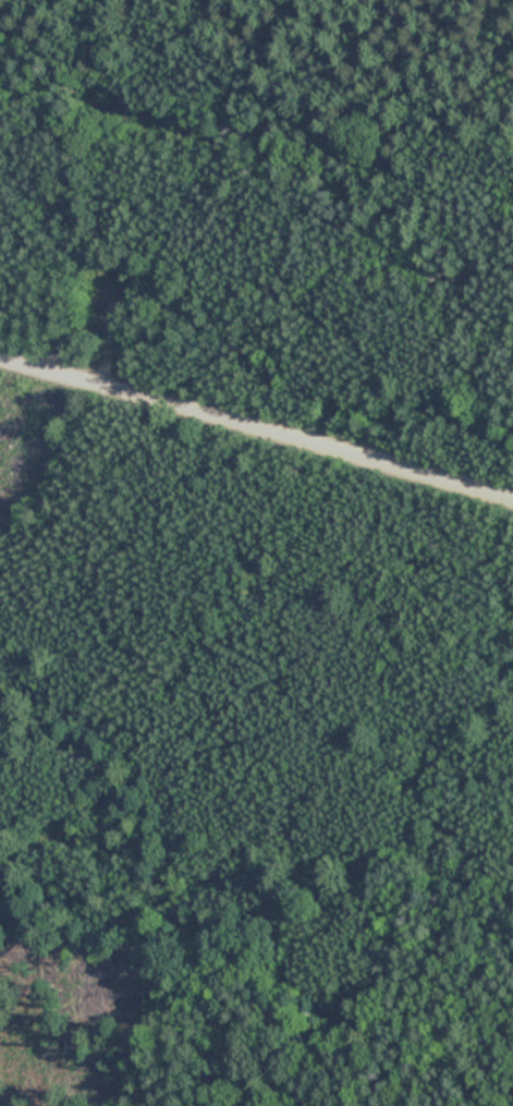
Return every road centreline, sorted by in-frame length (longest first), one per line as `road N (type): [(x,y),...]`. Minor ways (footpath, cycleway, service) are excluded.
road 1 (residential): [(512,502),(0,359)]

